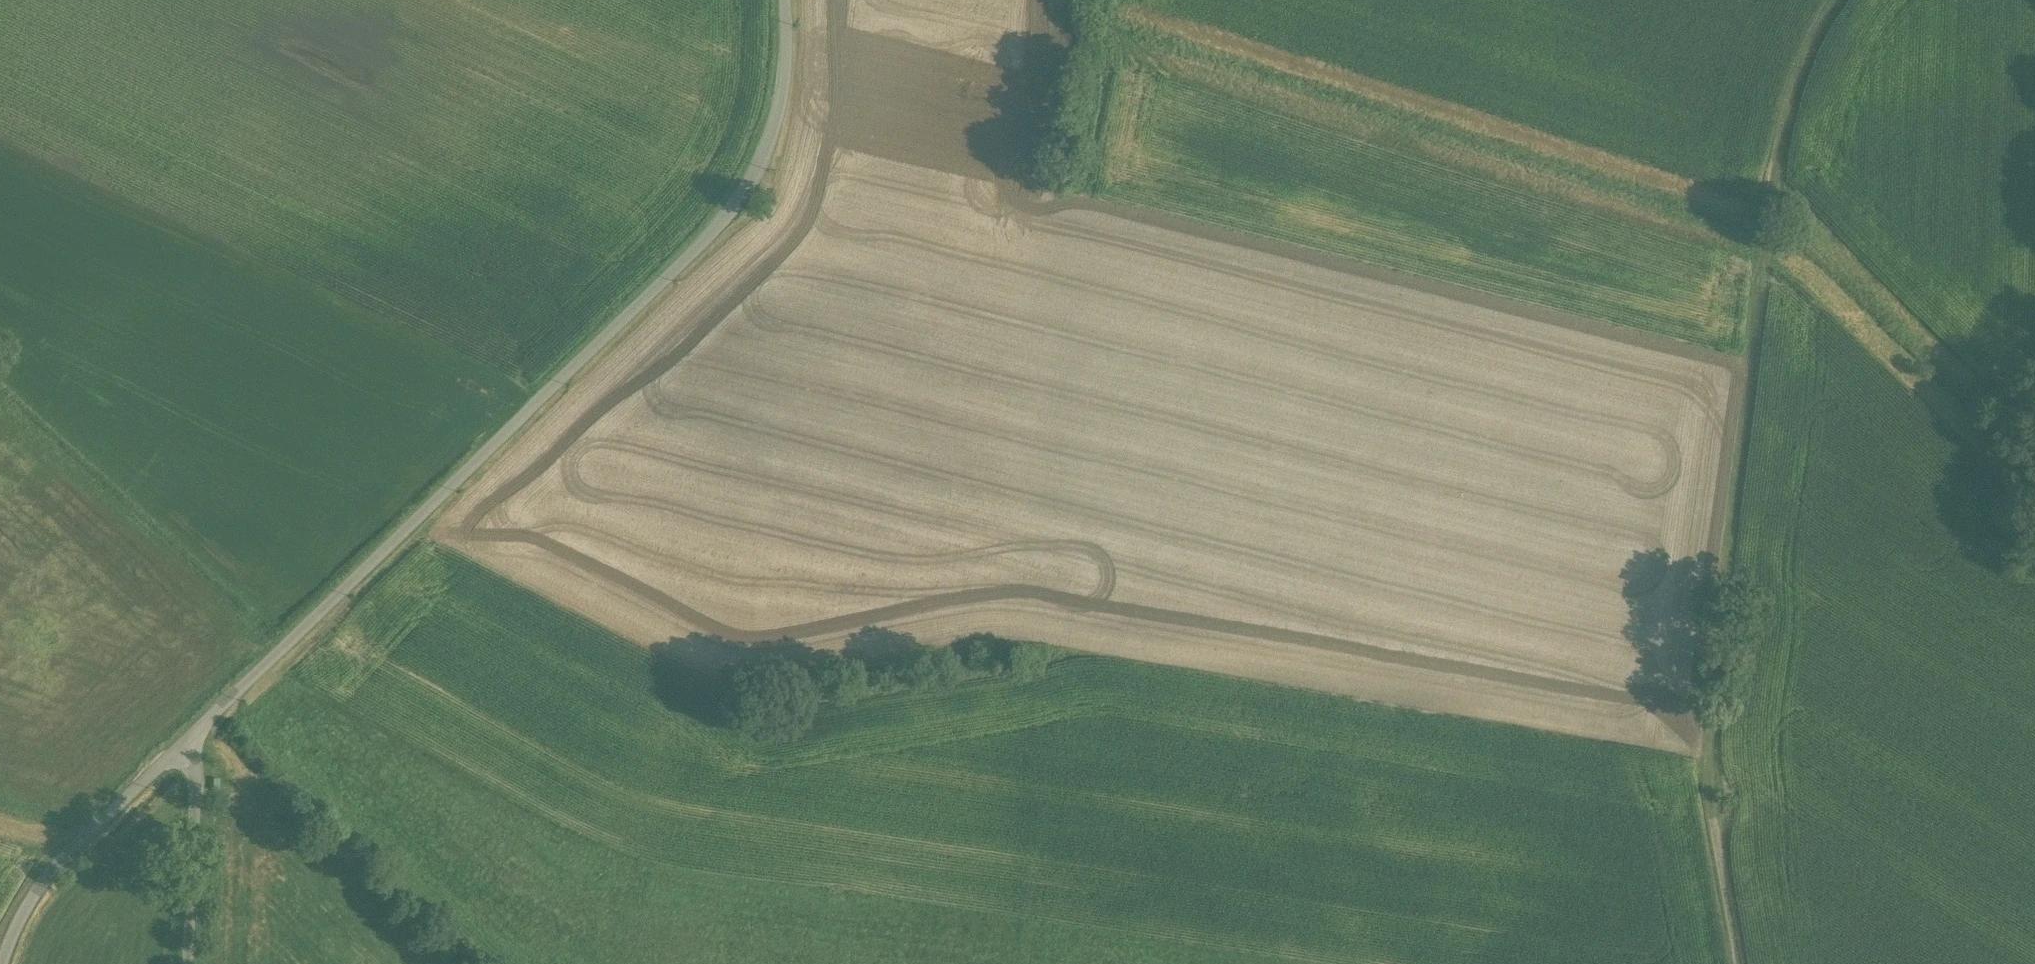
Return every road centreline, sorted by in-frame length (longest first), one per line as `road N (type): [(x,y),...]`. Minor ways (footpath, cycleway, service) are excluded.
road 1 (unclassified): [(2,963),(23,913),(54,870),(729,212),(760,163),(778,113),(785,0)]

